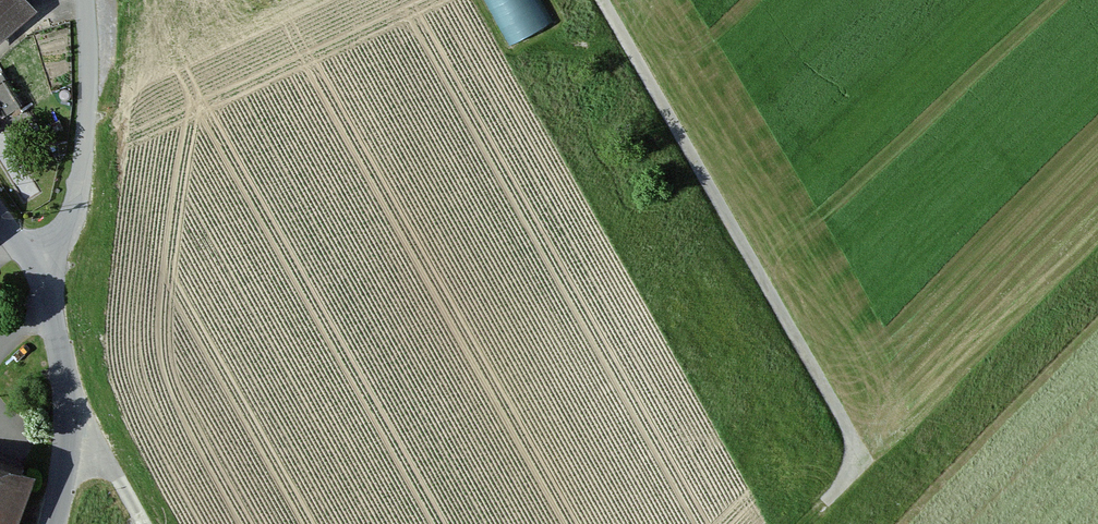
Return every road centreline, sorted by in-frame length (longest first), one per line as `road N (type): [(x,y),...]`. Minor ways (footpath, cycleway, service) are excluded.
road 1 (track): [(607,0),(864,457)]
road 2 (residential): [(85,0),(88,113),(78,194),(63,232),(36,262)]
road 3 (tertiary): [(36,262),(69,423),(52,523)]
road 4 (track): [(69,423),(98,442),(145,523)]

